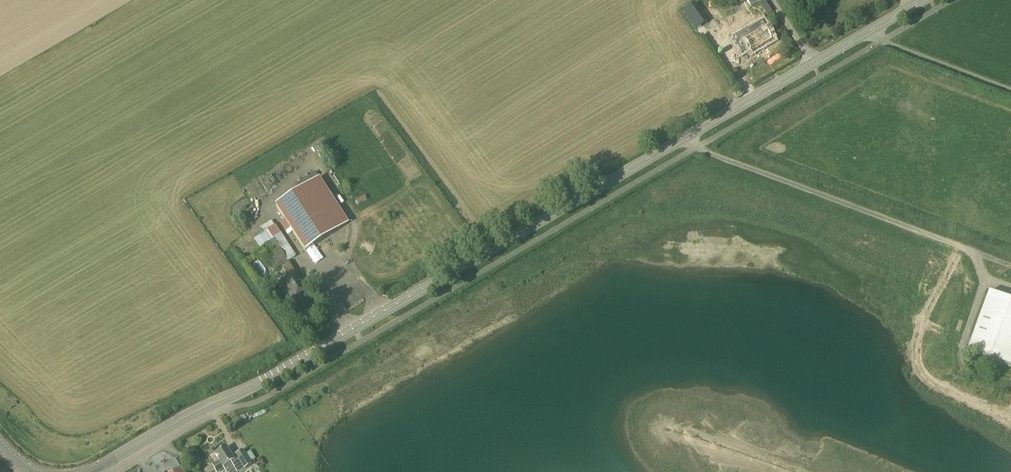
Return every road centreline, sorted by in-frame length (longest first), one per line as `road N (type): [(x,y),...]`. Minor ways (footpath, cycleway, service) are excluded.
road 1 (secondary): [(91,471),(923,0)]

